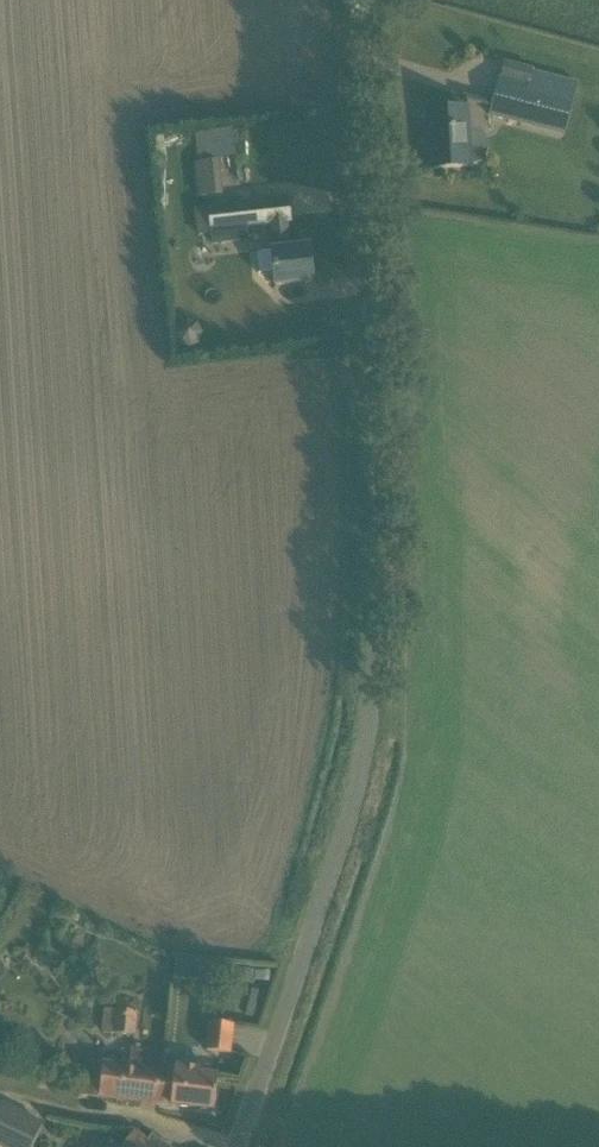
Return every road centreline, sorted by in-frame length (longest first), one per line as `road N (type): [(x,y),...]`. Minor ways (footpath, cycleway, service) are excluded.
road 1 (unclassified): [(239,1146),(345,838),(384,637),(390,515),(351,86),(351,55),(377,0)]

